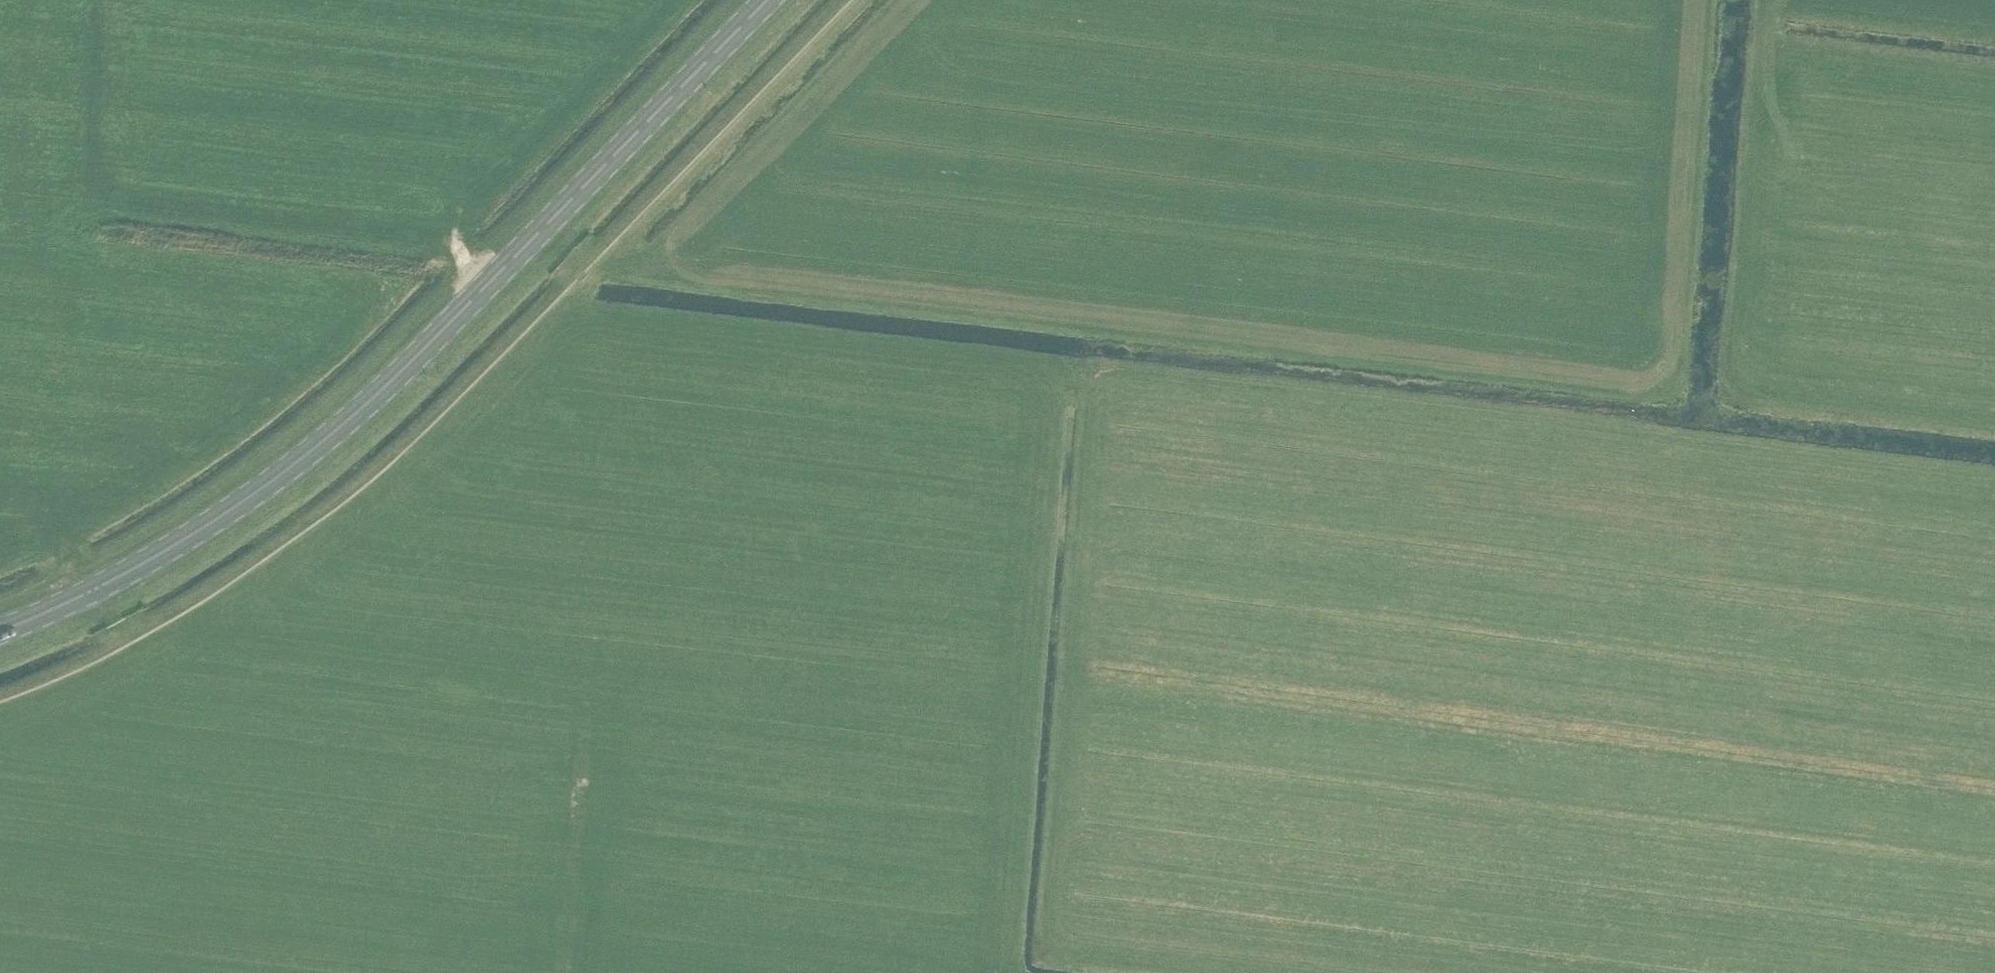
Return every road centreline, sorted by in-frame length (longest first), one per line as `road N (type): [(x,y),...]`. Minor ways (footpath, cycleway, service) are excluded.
road 1 (primary): [(767,0),(424,348),(312,449),(127,573),(0,635)]

